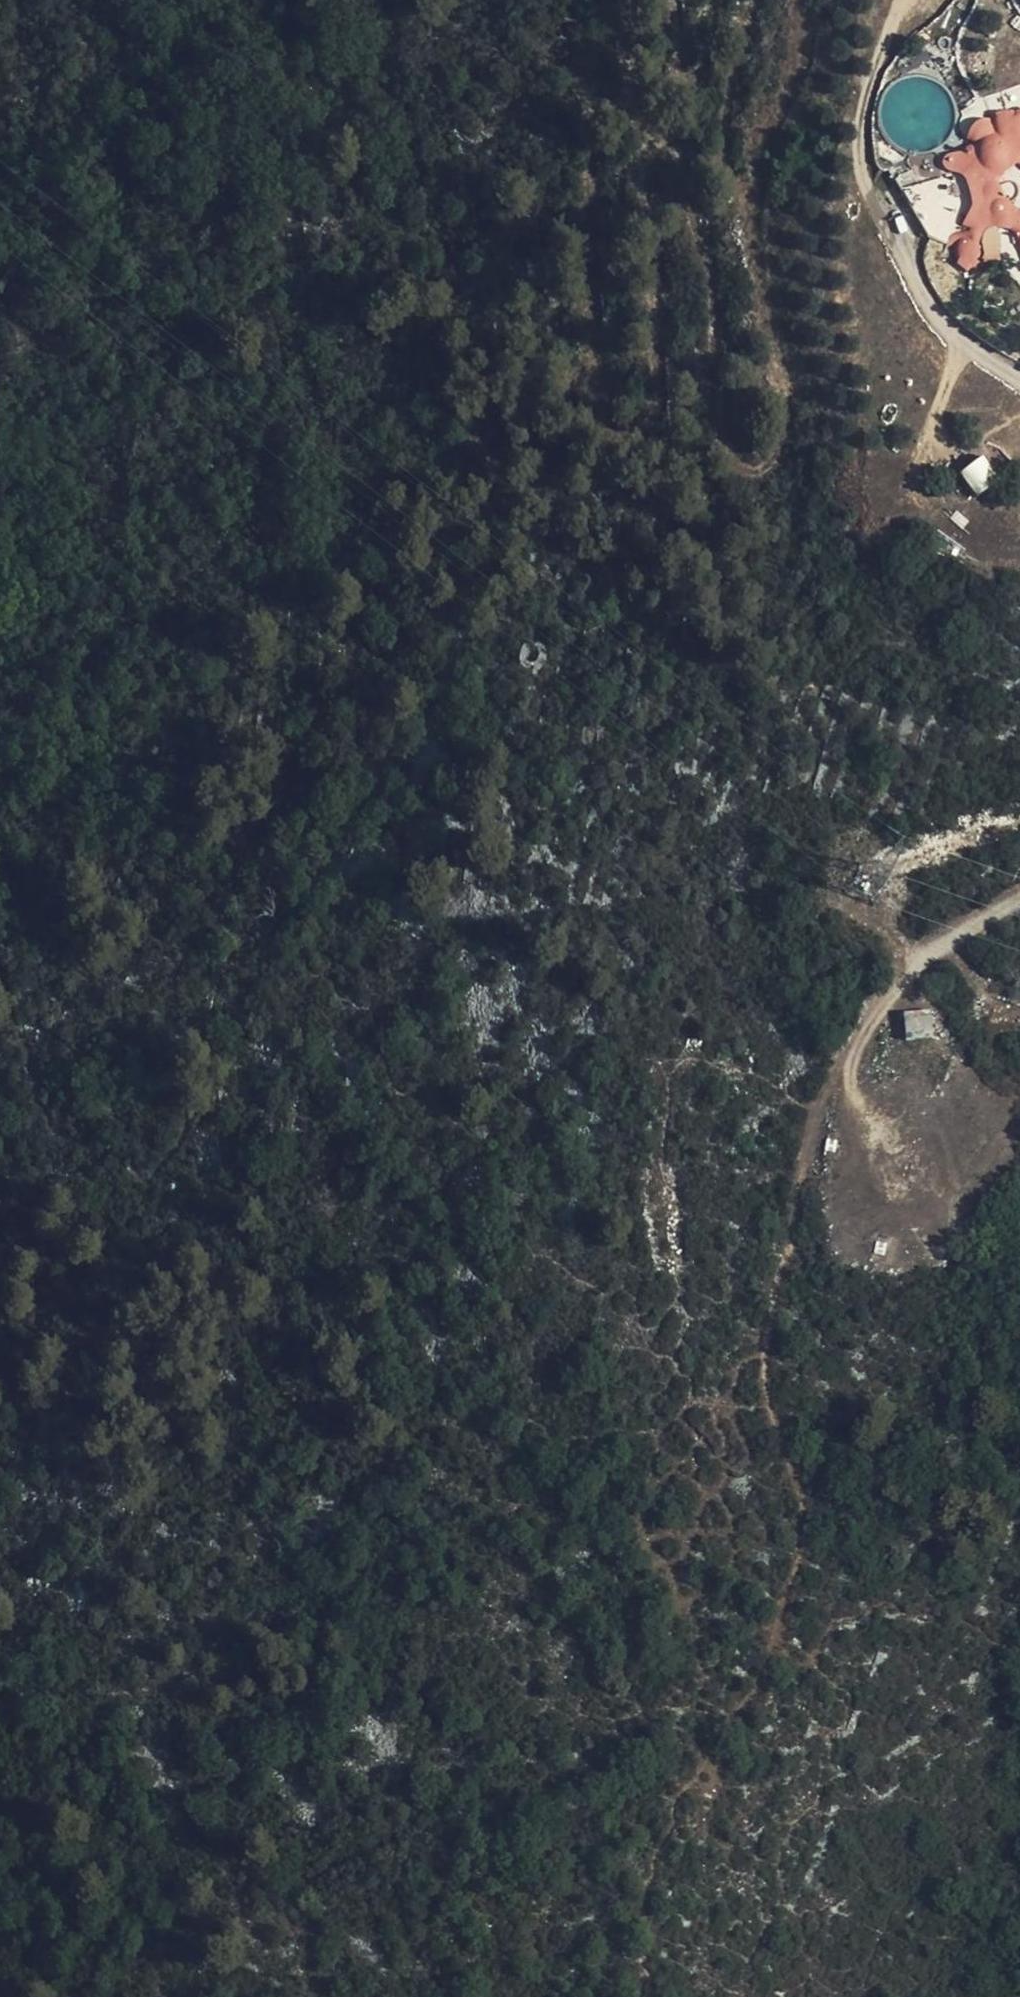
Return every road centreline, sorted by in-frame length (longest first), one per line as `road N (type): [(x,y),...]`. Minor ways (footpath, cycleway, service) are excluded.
road 1 (track): [(1019,383),(943,334),(863,191),(854,153),(862,96),(900,0)]
road 2 (track): [(1019,902),(918,963),(850,1061),(845,1086),(892,1200)]

